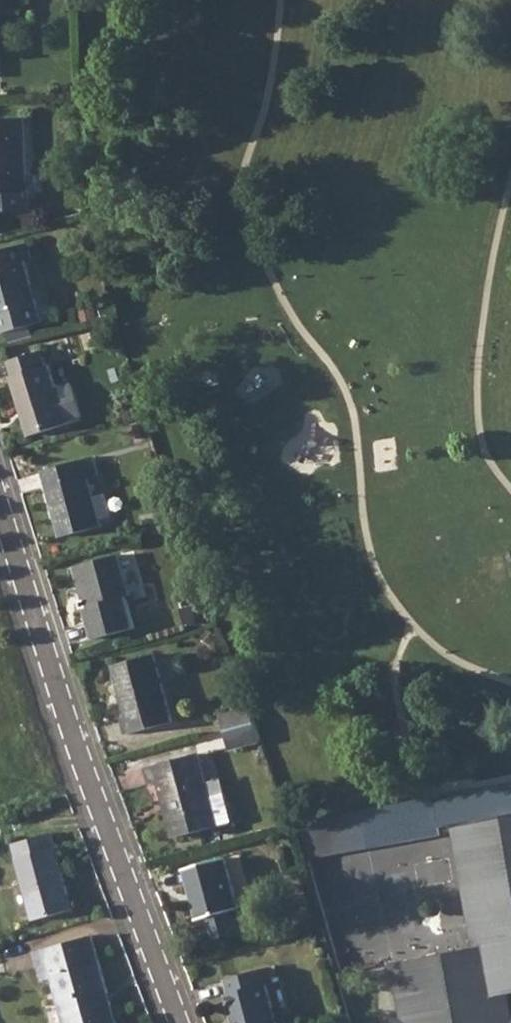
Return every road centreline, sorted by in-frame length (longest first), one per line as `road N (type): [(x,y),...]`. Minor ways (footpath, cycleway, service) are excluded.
road 1 (residential): [(0,500),(175,1022)]

